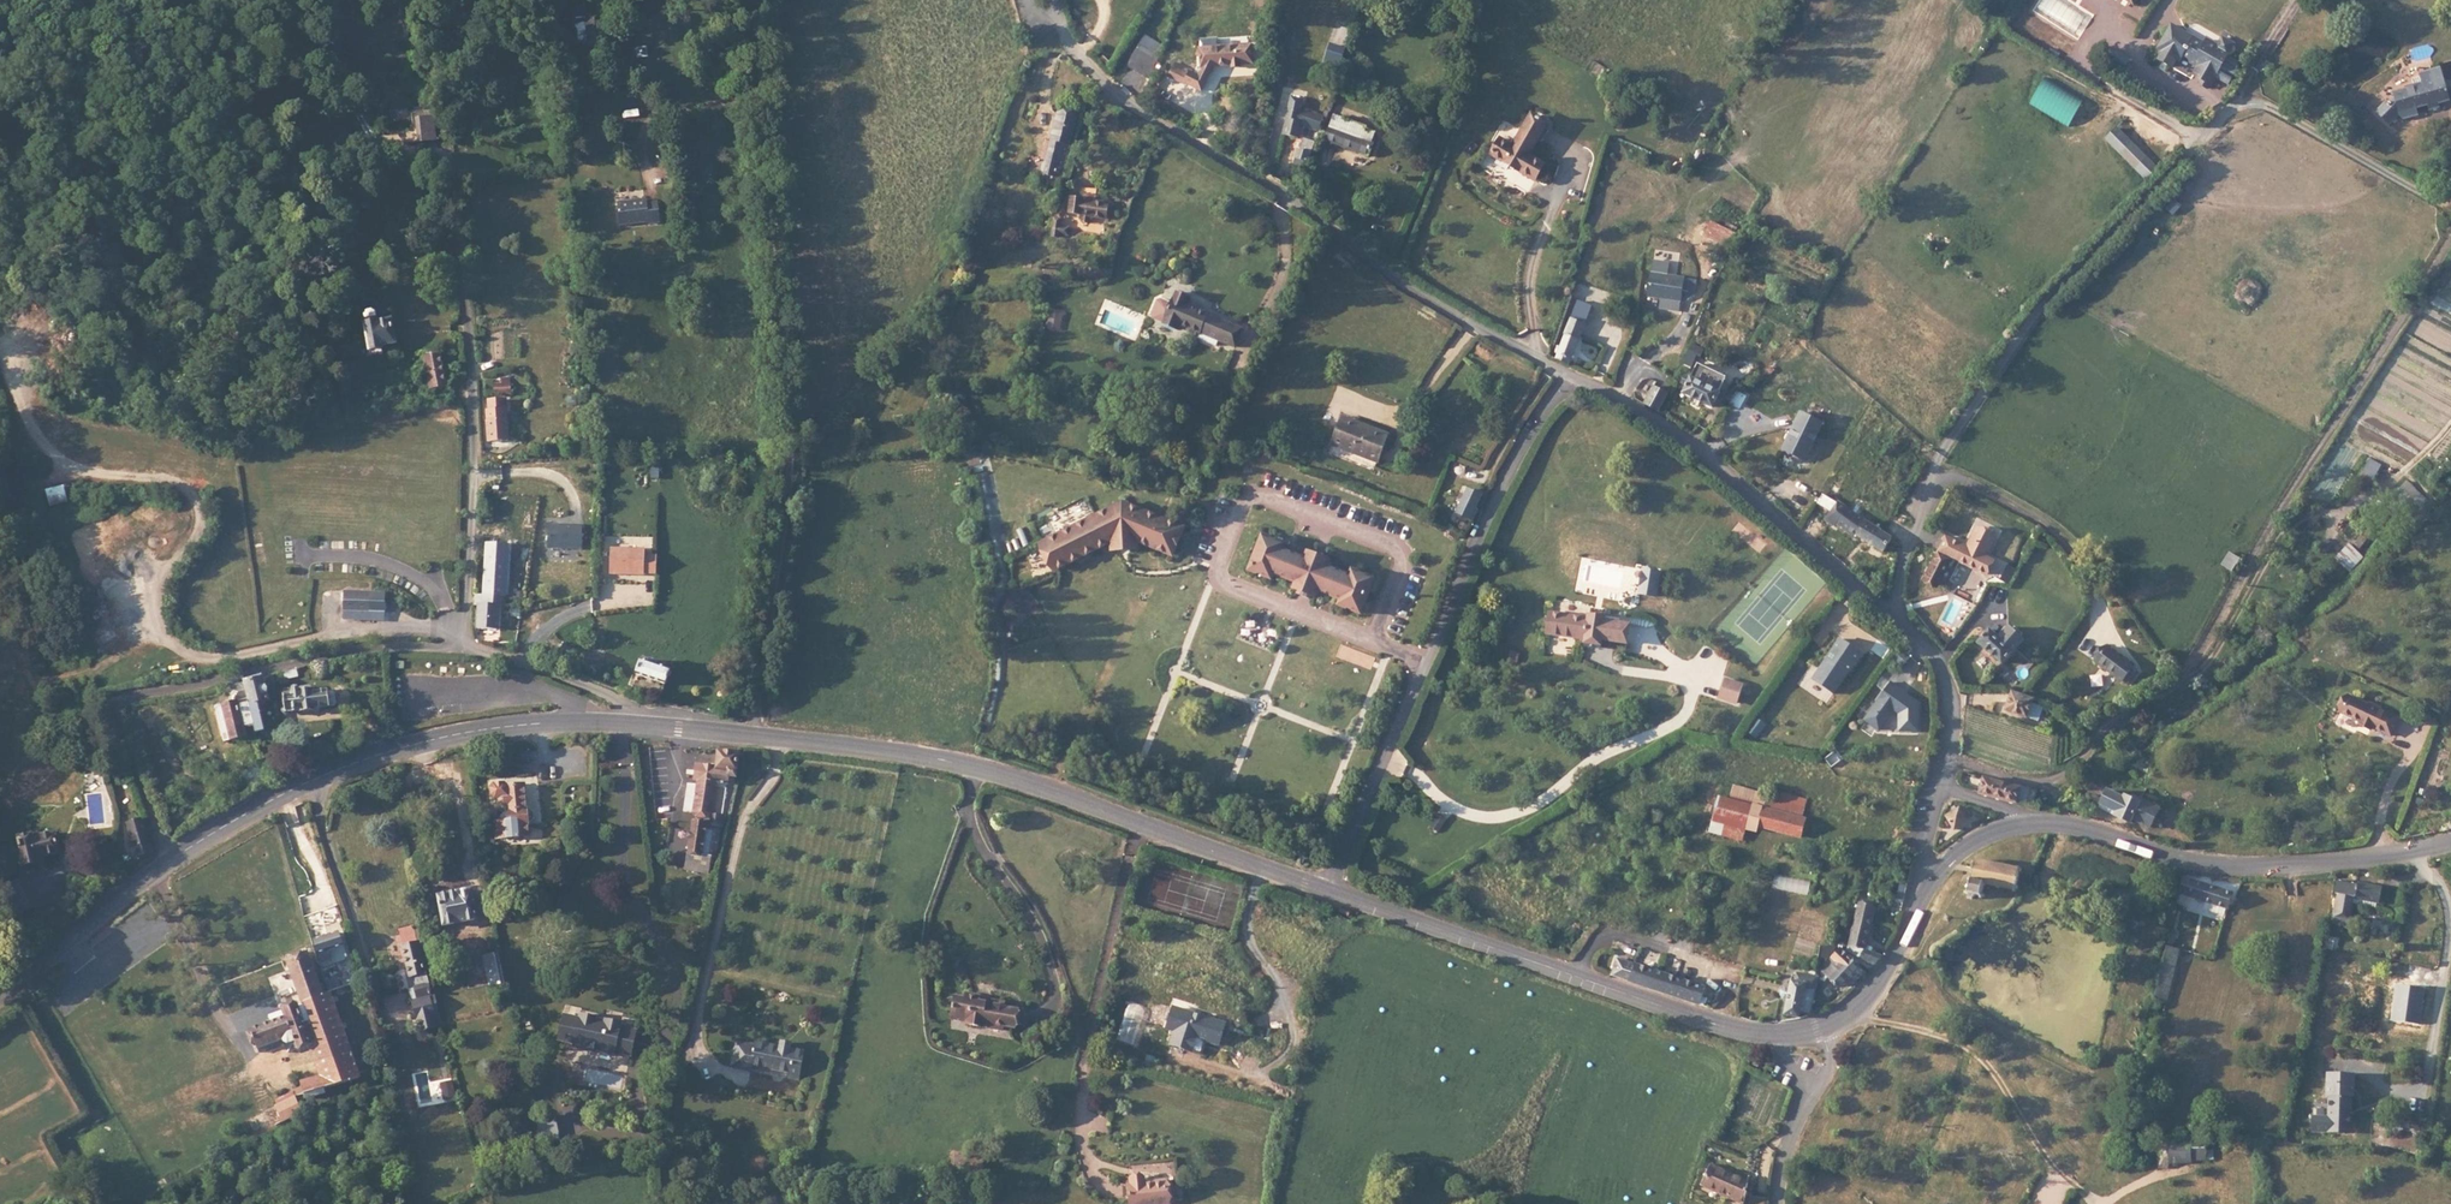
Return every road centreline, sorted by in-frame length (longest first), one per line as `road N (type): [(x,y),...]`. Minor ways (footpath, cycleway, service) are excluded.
road 1 (residential): [(2450,234),(2185,677),(2099,737),(2059,781),(2034,784),(1947,759)]
road 2 (secondary): [(0,990),(166,860),(303,783),(391,749),(488,728),(657,723)]
road 3 (secondary): [(657,723),(971,768),(1330,889)]
road 4 (residential): [(1053,0),(1089,66),(1408,286),(1574,375)]
road 5 (residential): [(1330,889),(1506,471),(1574,375)]
road 6 (residential): [(1574,375),(1652,413),(1926,646),(1951,701),(1947,759)]
road 7 (residential): [(465,649),(467,344),(440,103)]
road 8 (track): [(465,649),(369,646),(123,702),(119,716),(166,860)]
road 9 (secondary): [(1330,889),(1772,1033)]
road 10 (secondary): [(2028,823),(2086,826),(2167,855),(2236,867),(2373,858),(2450,841)]
road 11 (residential): [(465,649),(631,703),(657,723)]
road 12 (secondary): [(1827,1026),(1864,1006),(1898,959),(1926,890)]
road 13 (secondary): [(1926,890),(1965,849),(2028,823)]

